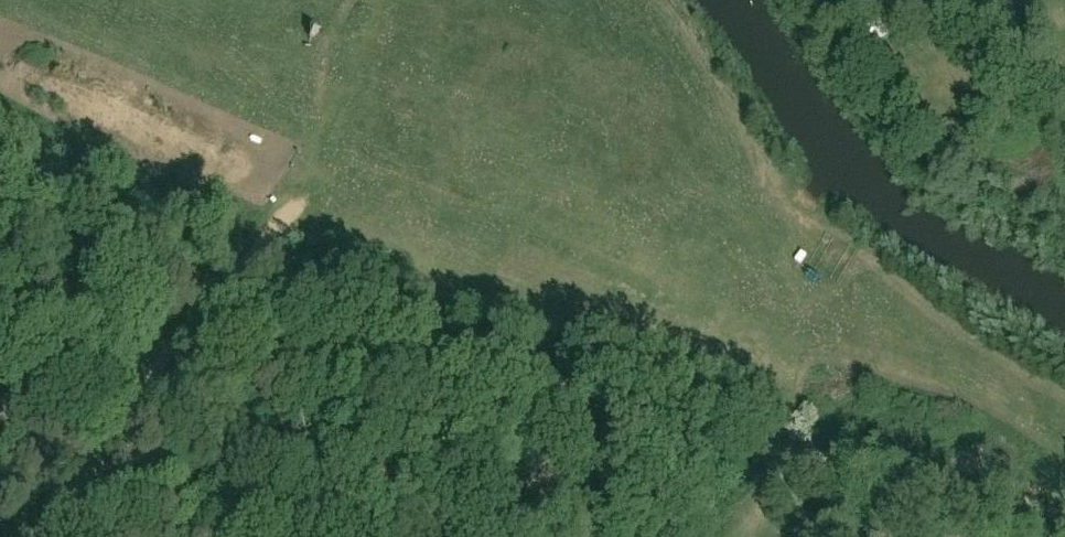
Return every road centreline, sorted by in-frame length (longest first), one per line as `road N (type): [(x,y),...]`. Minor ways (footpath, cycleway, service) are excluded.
road 1 (track): [(0,164),(241,262),(571,370),(788,426)]
road 2 (track): [(39,536),(125,407),(250,250)]
road 3 (track): [(788,426),(1064,498)]

